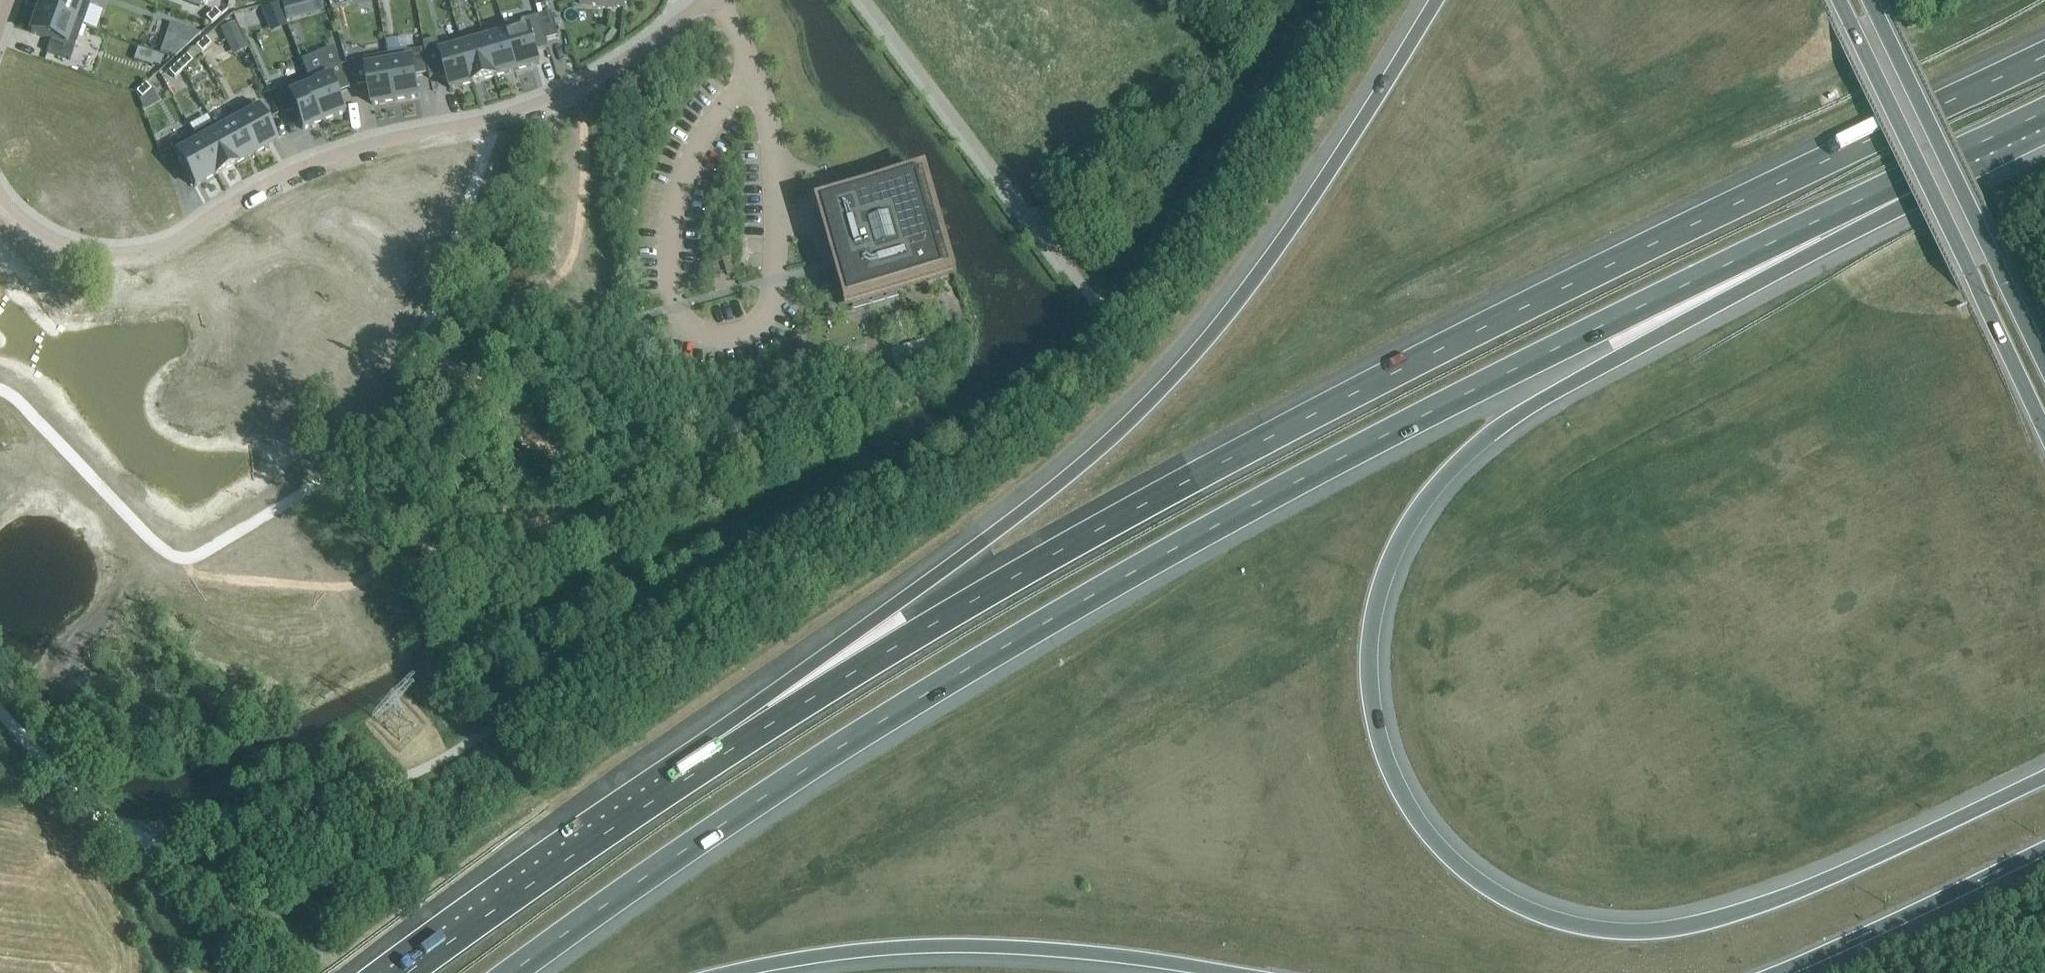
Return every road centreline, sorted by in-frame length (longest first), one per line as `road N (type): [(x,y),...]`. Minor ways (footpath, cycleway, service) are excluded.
road 1 (motorway): [(2044,775),(1718,920),(1636,931),(1556,919),(1461,873),(1398,795),(1371,715),(1368,667),(1381,590),(1421,511),(1463,461),(1512,421),(1866,221),(1965,153)]
road 2 (motorway): [(514,972),(895,712),(1301,479),(1965,153)]
road 3 (motorway): [(2044,55),(1299,423),(1044,557),(800,704)]
road 4 (motorway): [(1436,0),(1288,235),(1182,367),(800,704)]
road 5 (residential): [(0,196),(43,234),(86,251),(143,252),(184,238),(309,165),(545,102),(601,75),(709,0)]
road 6 (residential): [(748,71),(775,199),(772,306),(761,323),(728,339),(682,316),(665,268),(679,176),(721,102)]
road 7 (primary): [(1839,0),(2044,433)]
road 8 (motorway): [(800,704),(409,972)]
road 9 (motorway): [(749,972),(949,953),(1030,953),(1193,972)]
road 10 (primary): [(2044,364),(1870,0)]
road 11 (motorway): [(1782,972),(2044,849)]
road 12 (unclassified): [(94,807),(0,708)]

